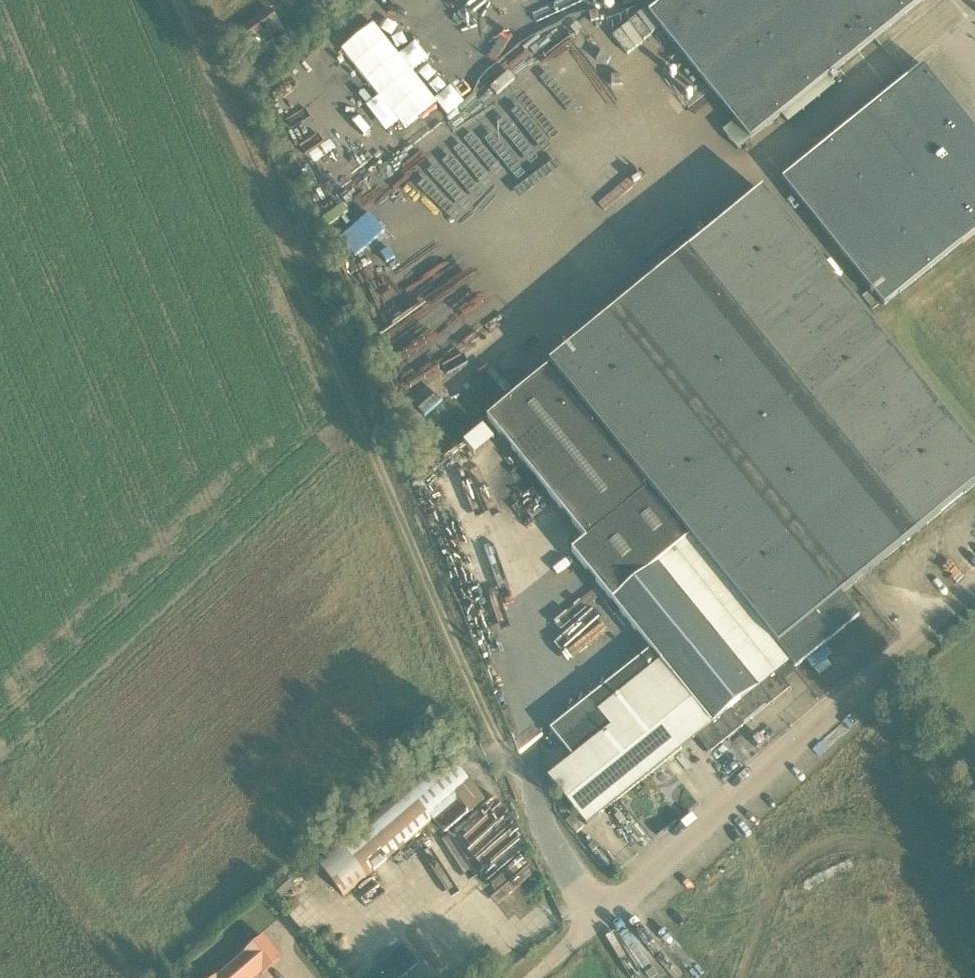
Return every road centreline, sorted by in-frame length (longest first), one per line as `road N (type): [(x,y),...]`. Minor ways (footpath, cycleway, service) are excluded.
road 1 (track): [(186,0),(572,887),(613,912)]
road 2 (unclassified): [(613,912),(974,587)]

